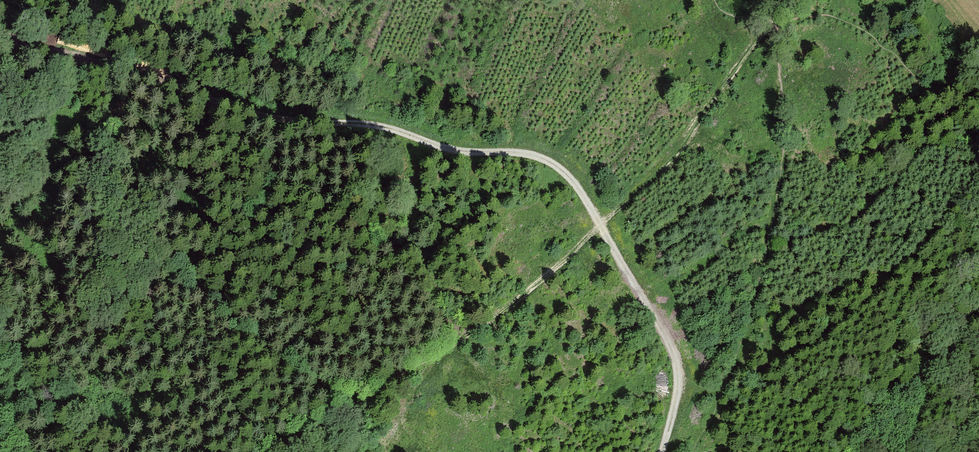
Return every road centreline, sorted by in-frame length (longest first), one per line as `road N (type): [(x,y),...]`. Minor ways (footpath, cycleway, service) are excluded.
road 1 (track): [(662,451),(680,389),(671,344),(574,182),(551,164),(524,154),(448,150),(362,124),(280,119),(0,33)]
road 2 (track): [(273,451),(484,324),(565,260),(668,161),(785,0)]

